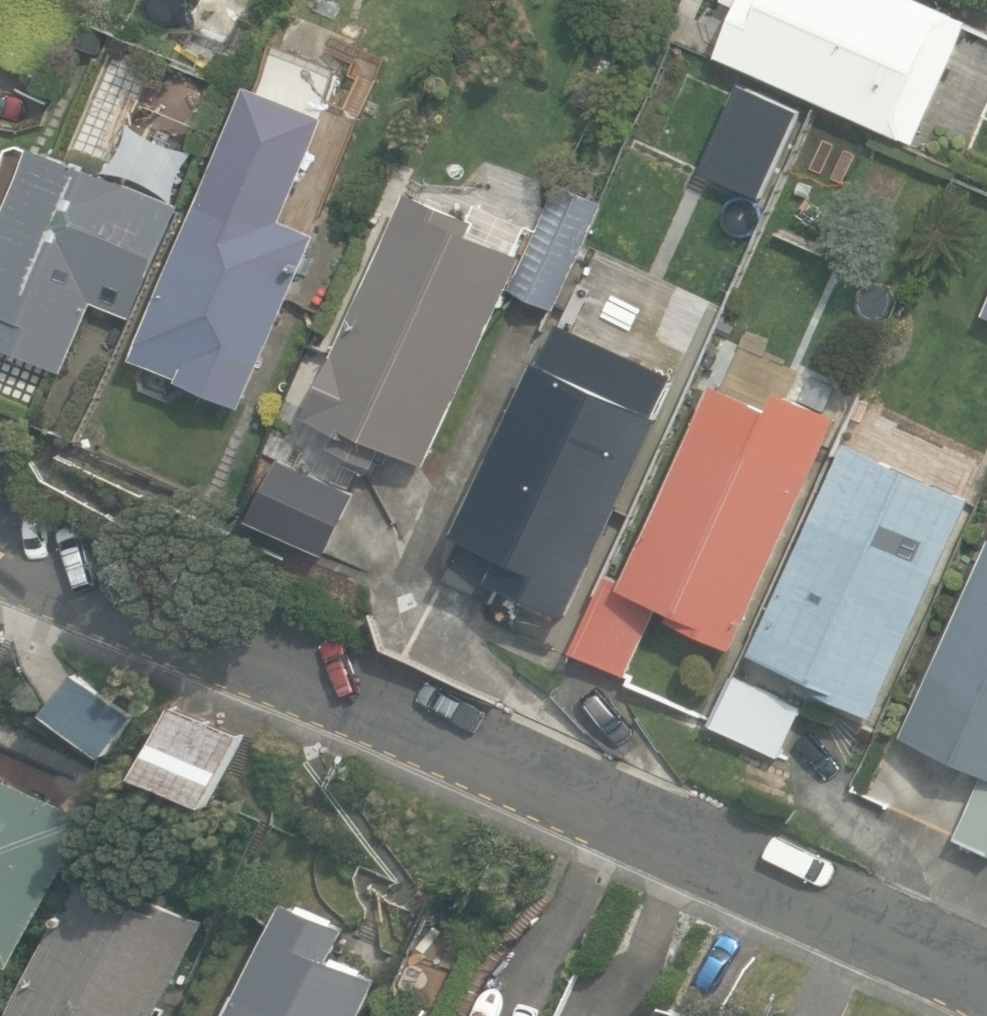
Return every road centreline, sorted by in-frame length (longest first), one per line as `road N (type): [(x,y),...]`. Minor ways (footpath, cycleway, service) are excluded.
road 1 (residential): [(986,980),(550,774),(285,663),(131,634),(0,573)]

